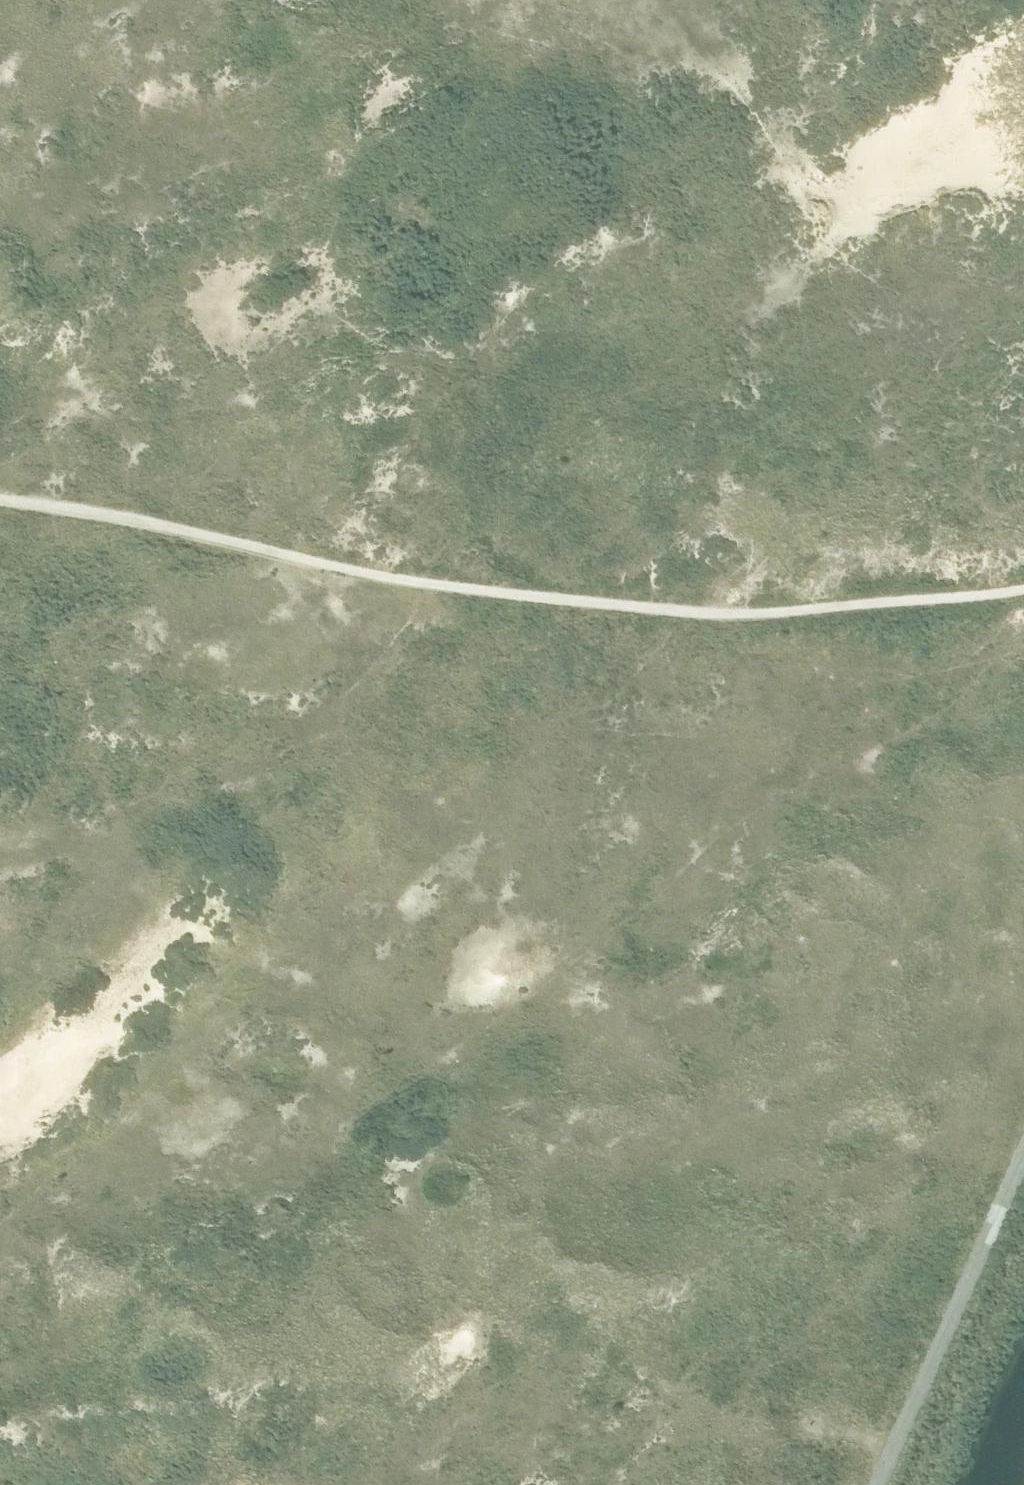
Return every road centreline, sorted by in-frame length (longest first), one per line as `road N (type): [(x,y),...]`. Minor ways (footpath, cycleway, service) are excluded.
road 1 (track): [(878,1484),(1023,1152)]

